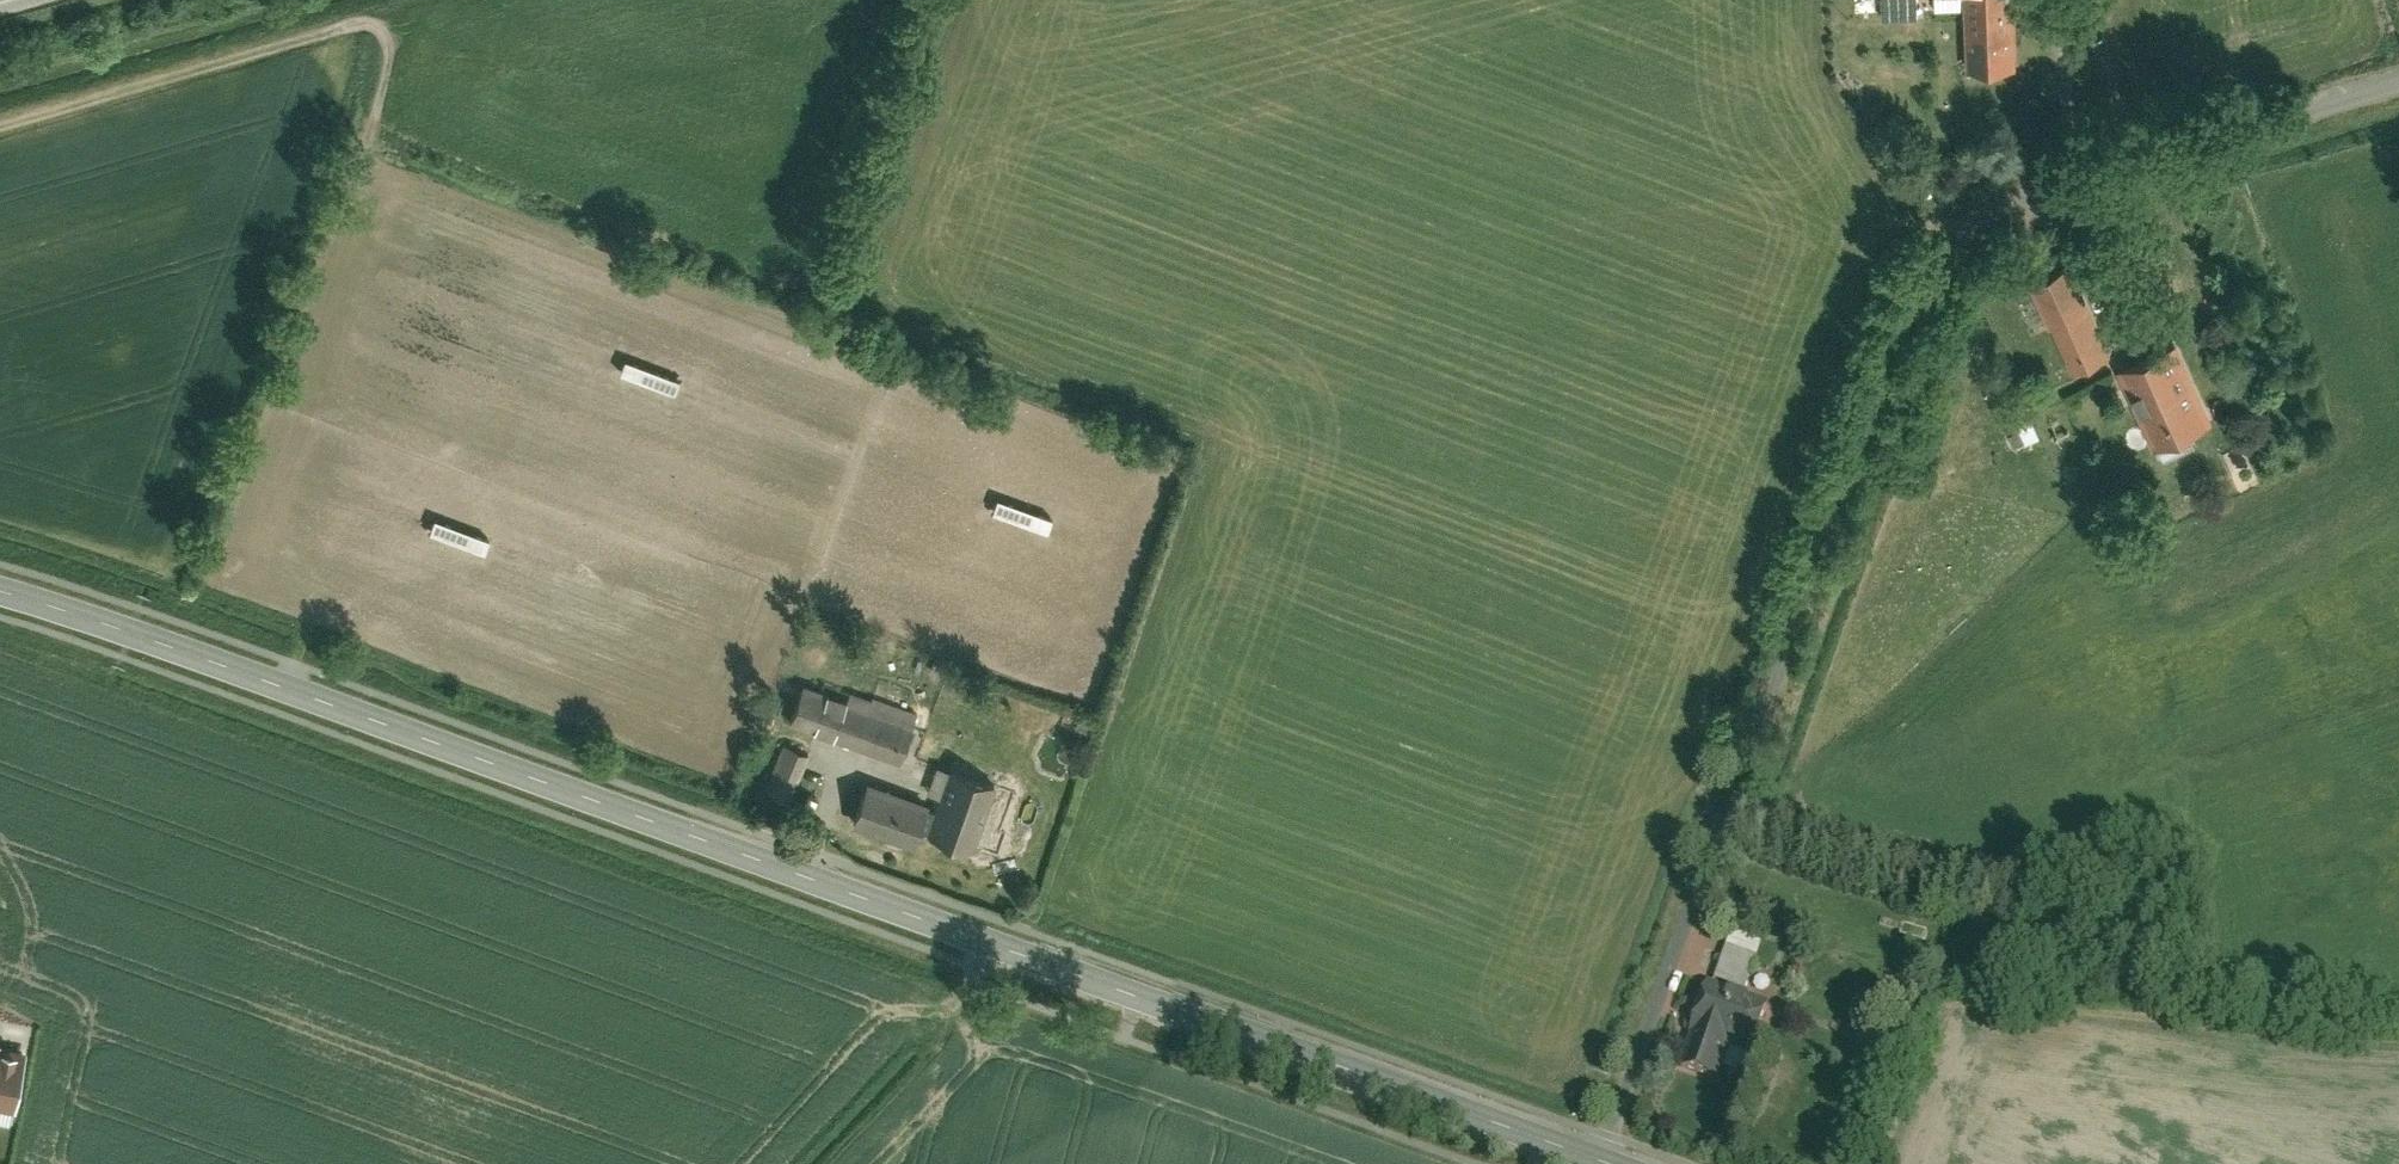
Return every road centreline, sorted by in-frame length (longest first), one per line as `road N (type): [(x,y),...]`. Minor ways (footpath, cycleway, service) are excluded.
road 1 (secondary): [(0,592),(1603,1163)]
road 2 (residential): [(2398,85),(2061,159),(1962,206),(1907,281),(1792,639),(1647,1028),(1605,1163)]

